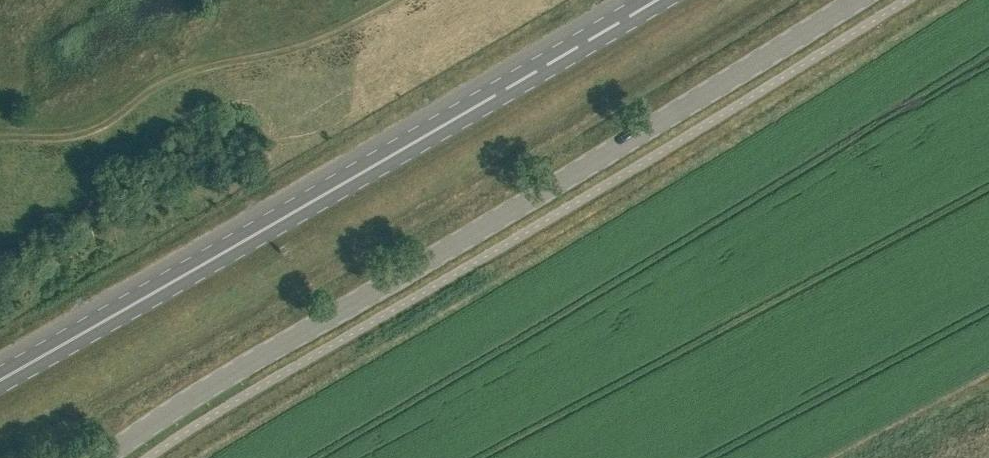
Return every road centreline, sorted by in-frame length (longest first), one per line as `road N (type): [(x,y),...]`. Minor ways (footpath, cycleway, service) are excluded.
road 1 (tertiary): [(103,457),(858,0)]
road 2 (primary): [(0,376),(652,0)]

